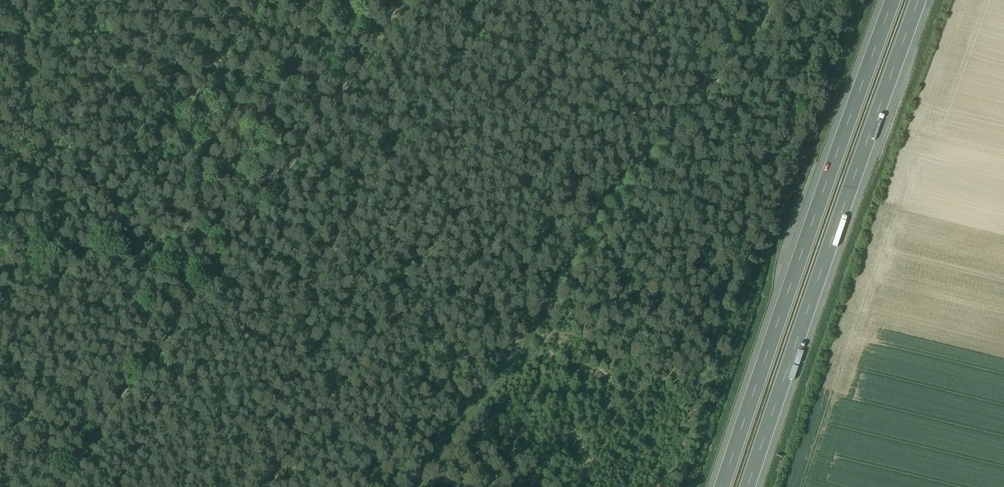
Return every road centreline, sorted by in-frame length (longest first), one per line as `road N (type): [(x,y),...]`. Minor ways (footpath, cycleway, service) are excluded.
road 1 (motorway): [(753,486),(923,0)]
road 2 (motorway): [(886,0),(716,486)]

